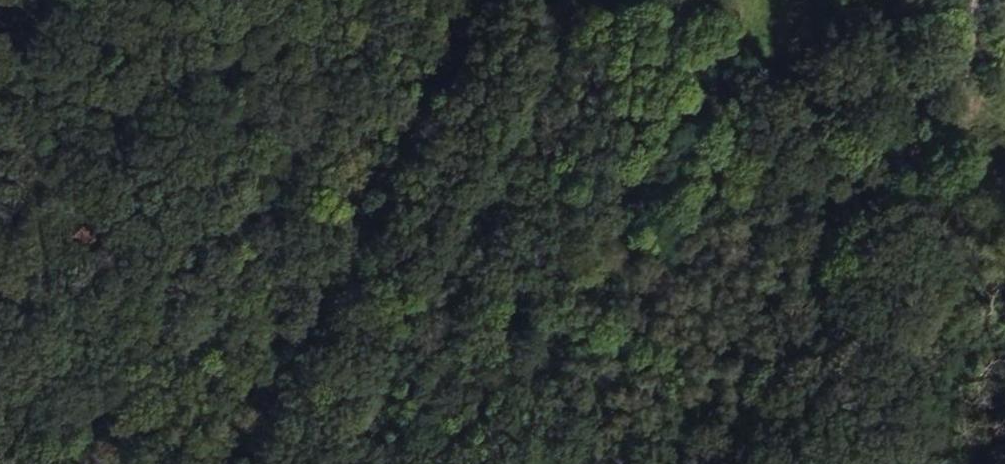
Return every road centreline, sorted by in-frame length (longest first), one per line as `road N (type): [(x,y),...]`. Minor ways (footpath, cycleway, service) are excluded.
road 1 (track): [(1004,253),(919,463)]

